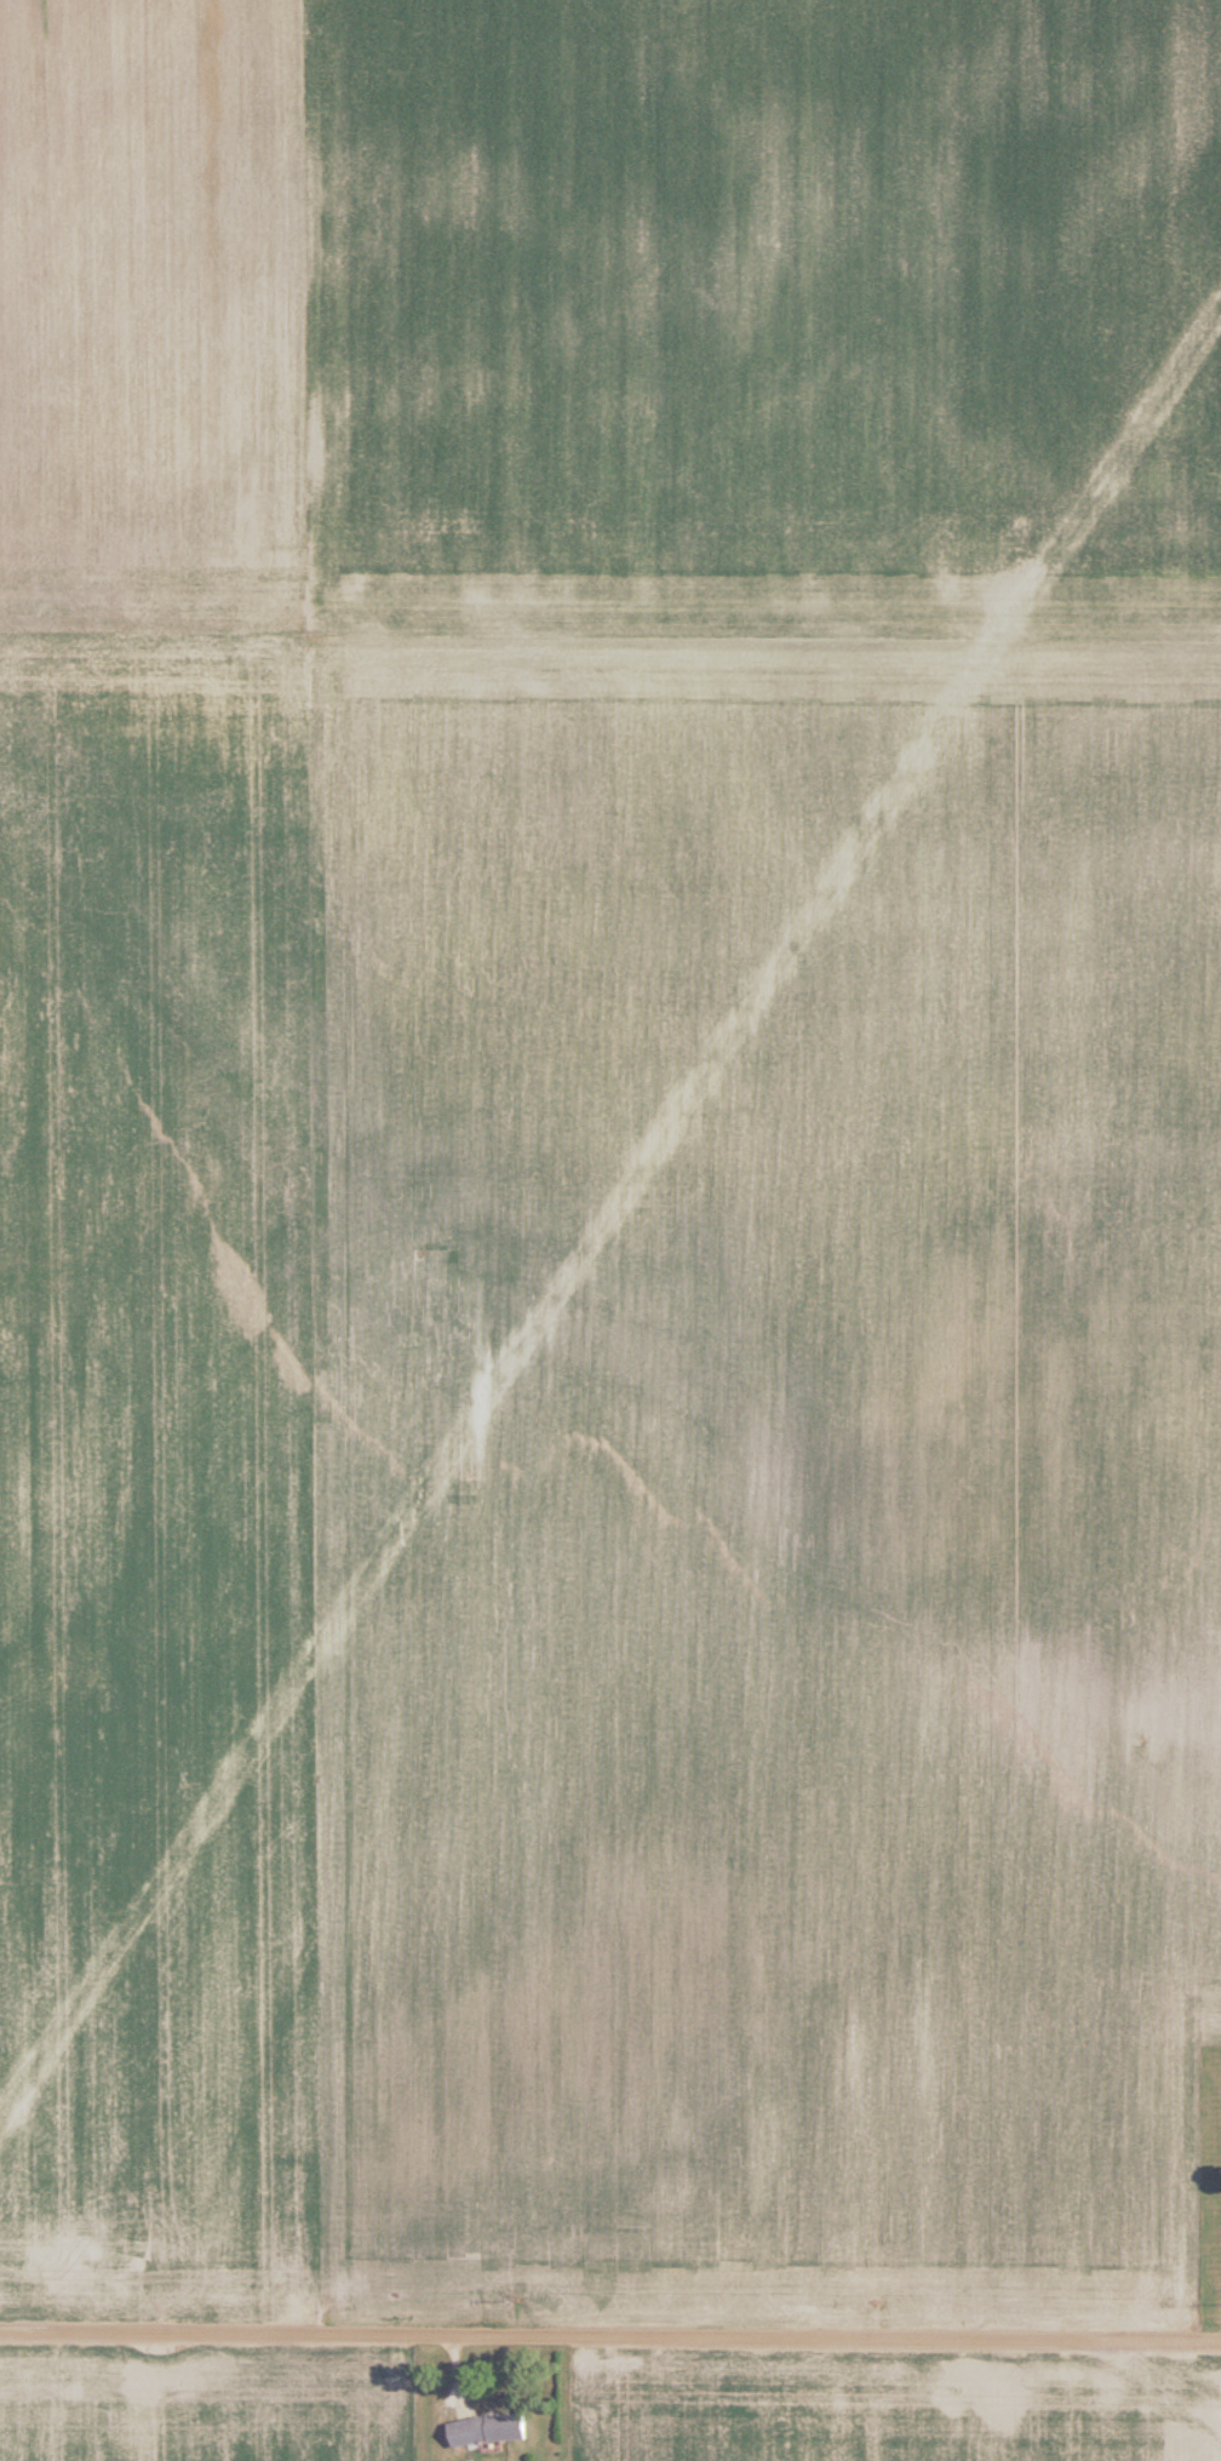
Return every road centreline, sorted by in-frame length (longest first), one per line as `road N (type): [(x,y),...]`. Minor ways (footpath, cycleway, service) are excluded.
road 1 (residential): [(0,2335),(1220,2343)]

